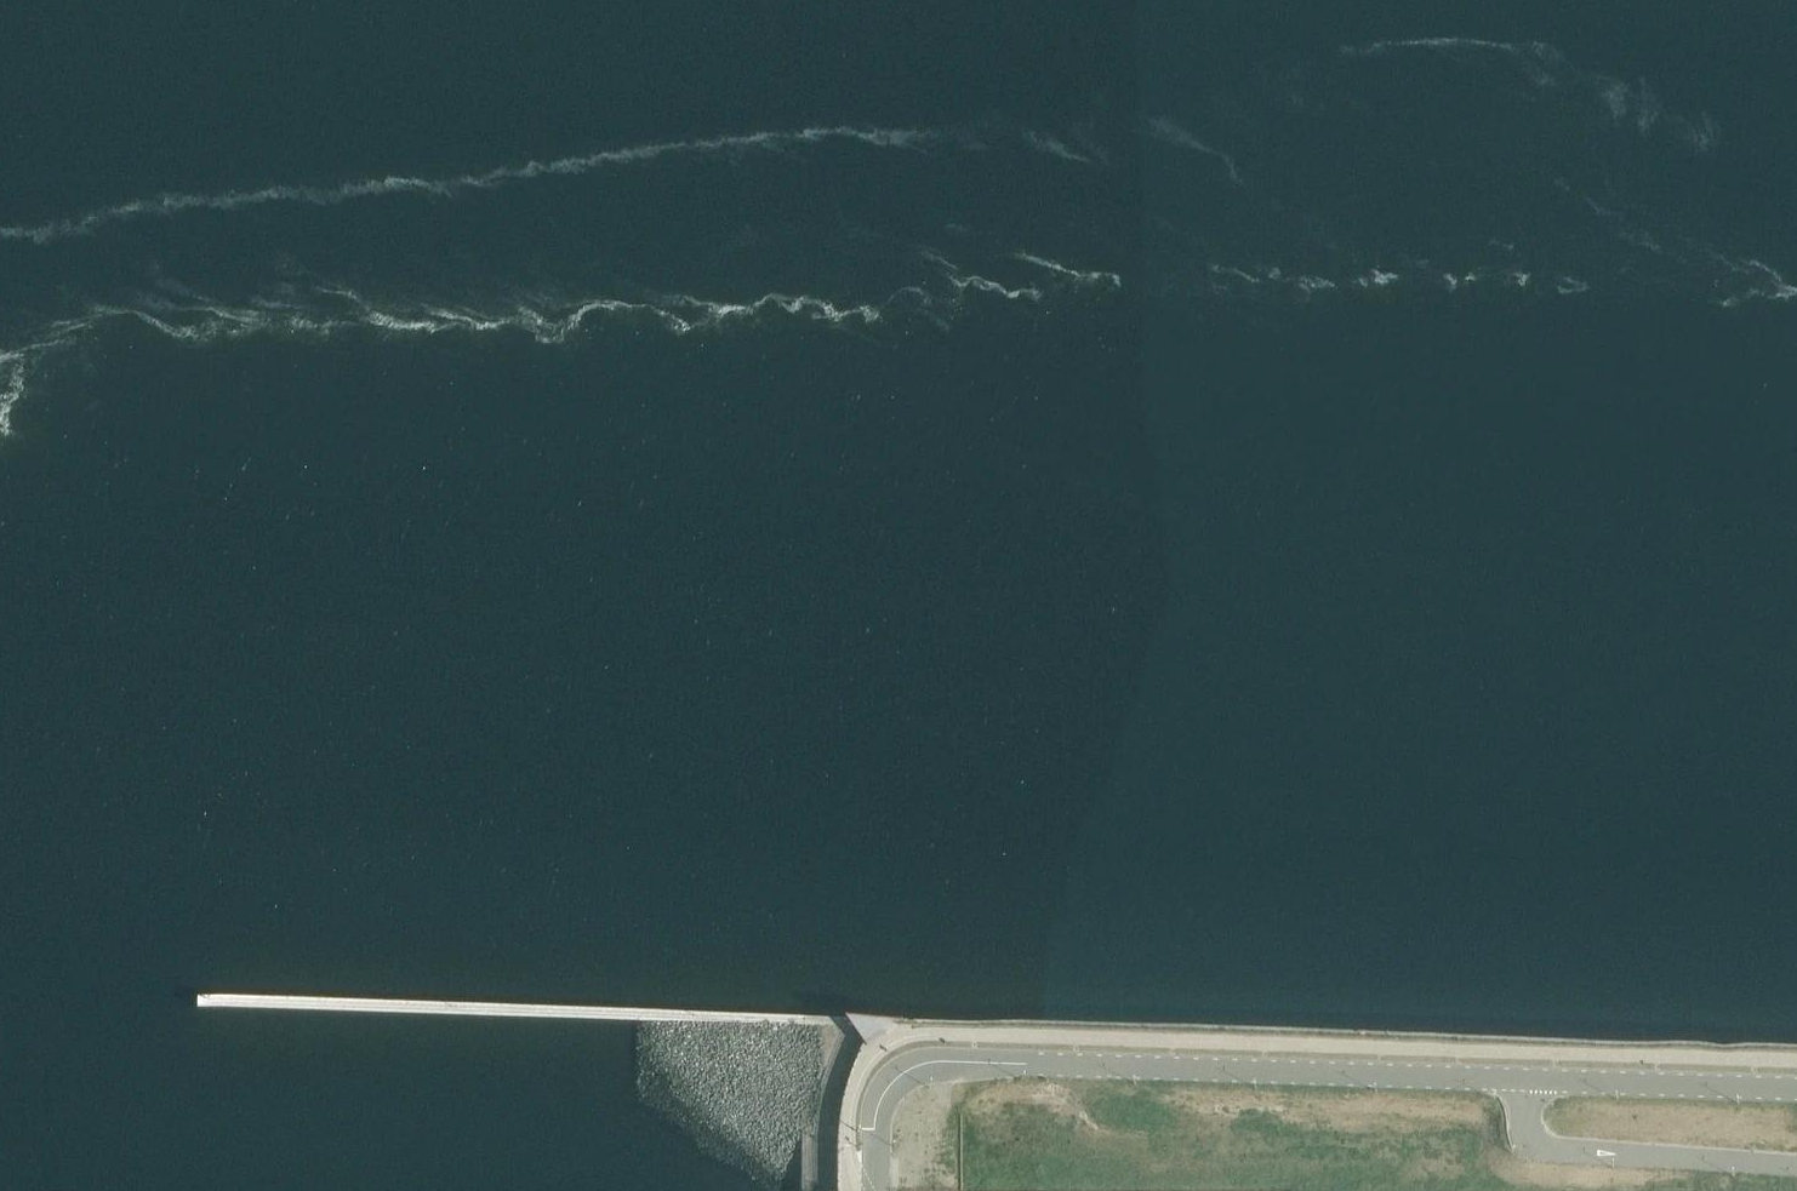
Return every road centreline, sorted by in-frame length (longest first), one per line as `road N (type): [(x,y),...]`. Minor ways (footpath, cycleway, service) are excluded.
road 1 (tertiary): [(871,1190),(881,1094),(920,1060),(1796,1084)]

